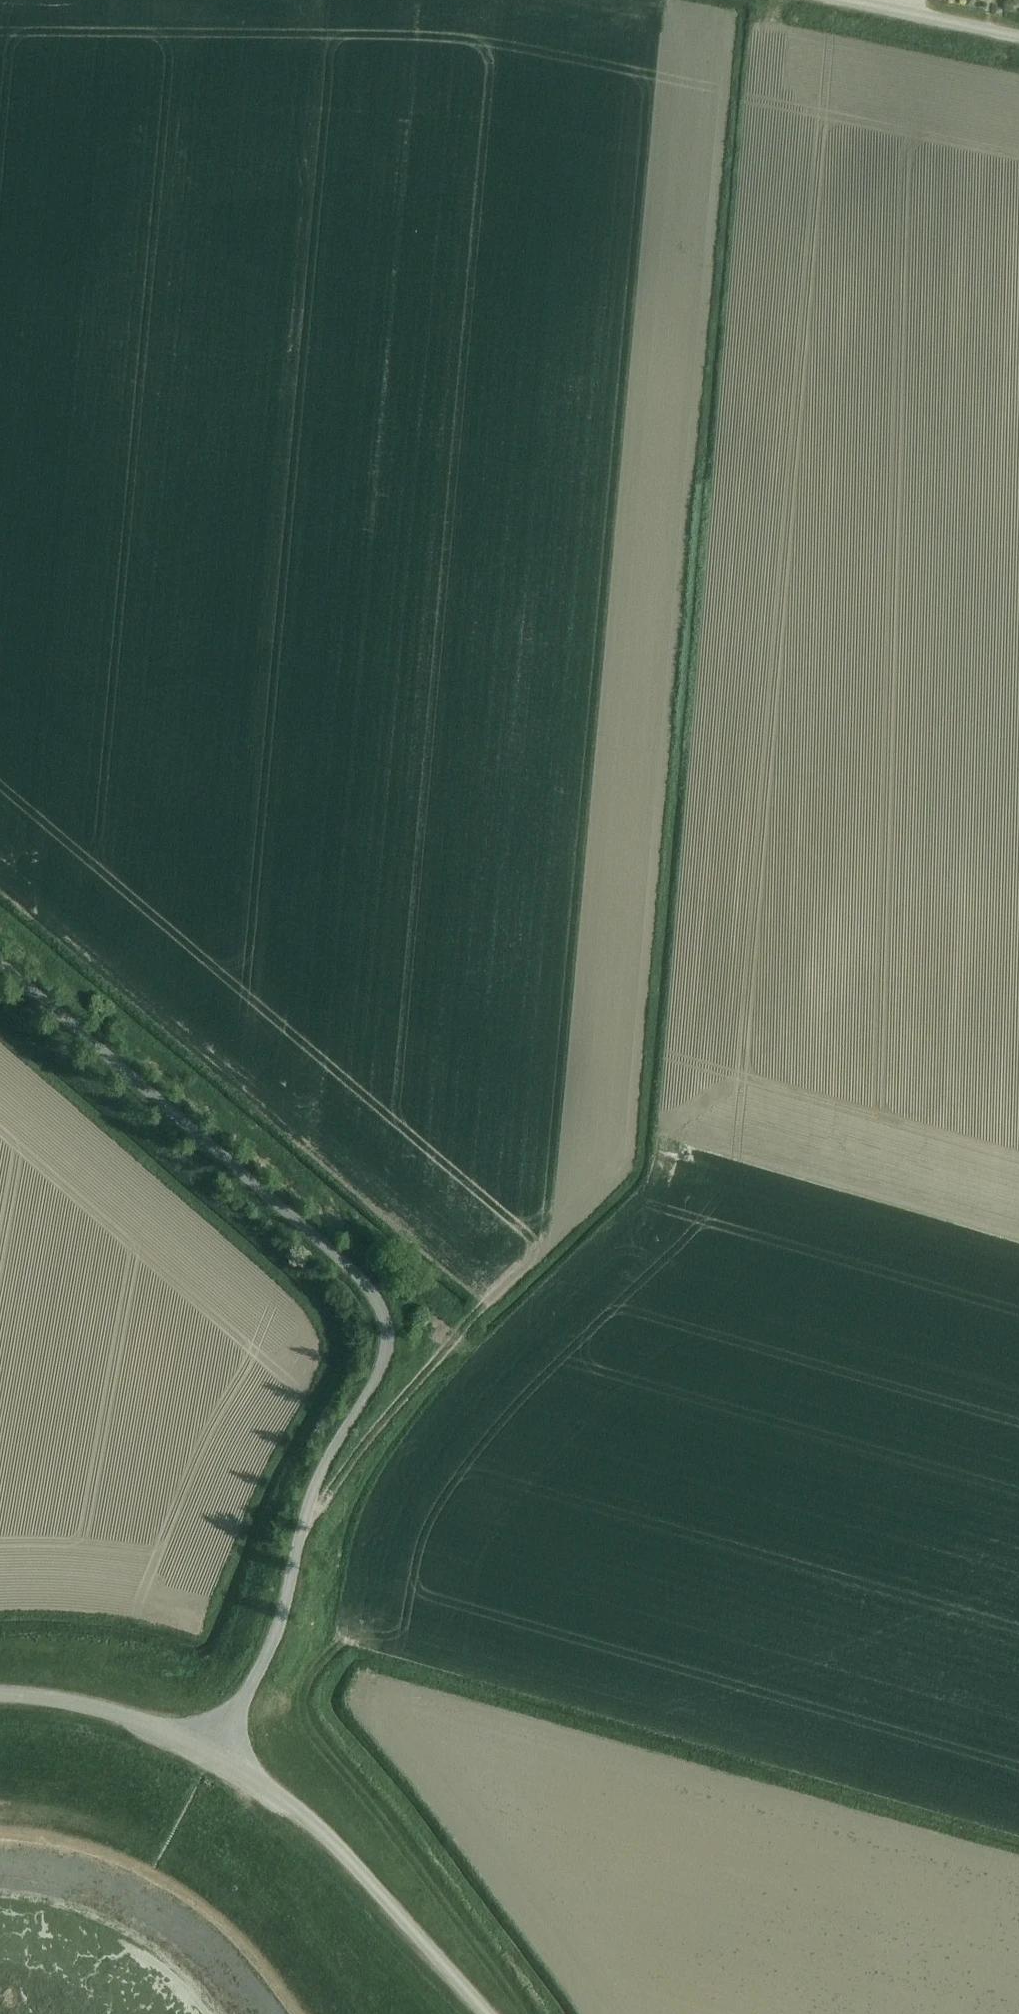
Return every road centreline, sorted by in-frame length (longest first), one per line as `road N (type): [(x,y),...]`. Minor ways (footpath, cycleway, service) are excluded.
road 1 (unclassified): [(217,1750),(285,1626),(307,1518),(377,1360),(373,1319),(355,1285),(0,972)]
road 2 (unclassified): [(485,2013),(346,1860),(272,1789),(217,1750)]
road 3 (unclassified): [(217,1750),(77,1698),(0,1693)]
road 4 (unclassified): [(1018,39),(827,0)]

